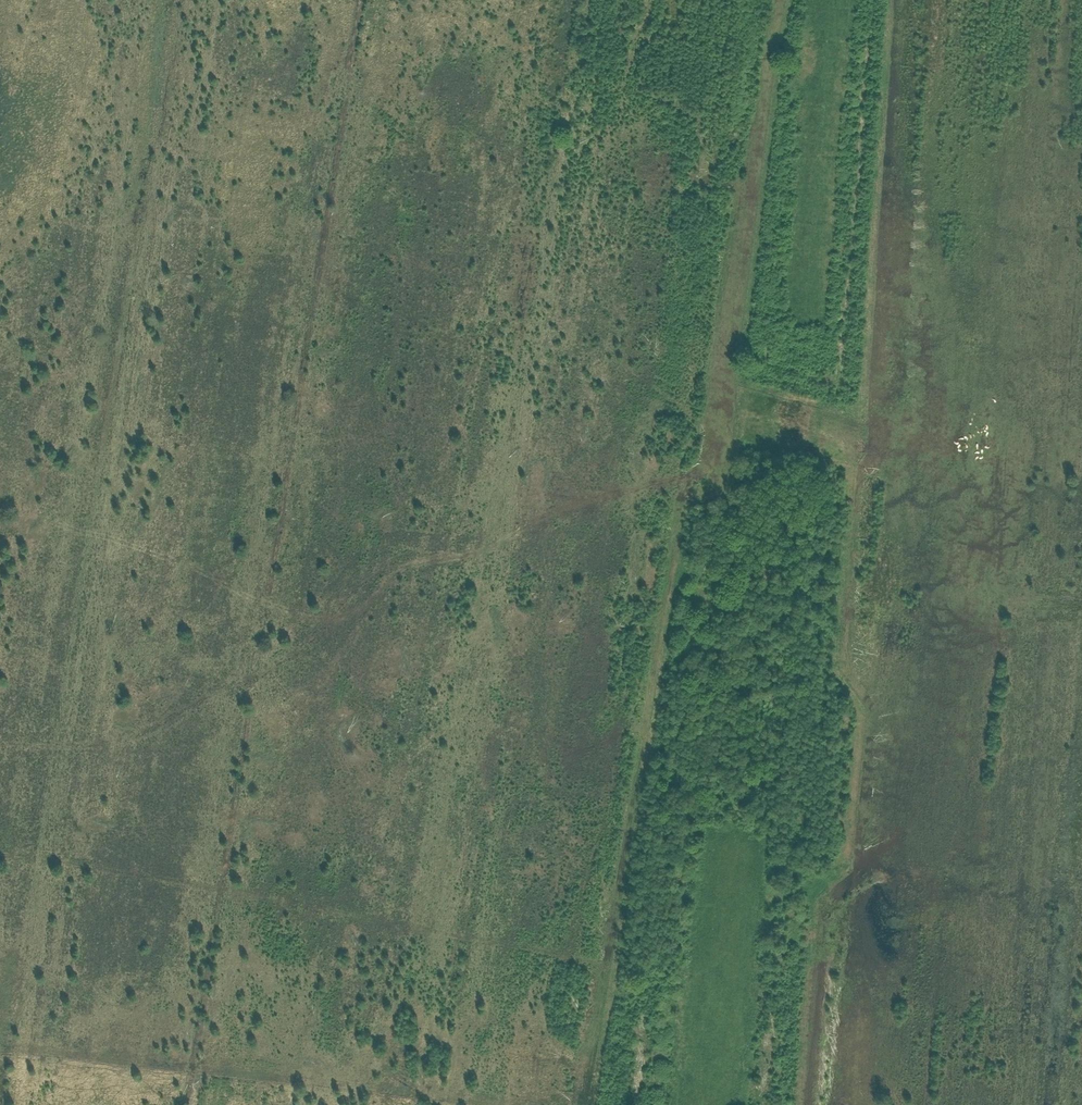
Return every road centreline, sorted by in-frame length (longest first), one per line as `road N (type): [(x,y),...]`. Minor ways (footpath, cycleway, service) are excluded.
road 1 (track): [(779,0),(707,503)]

